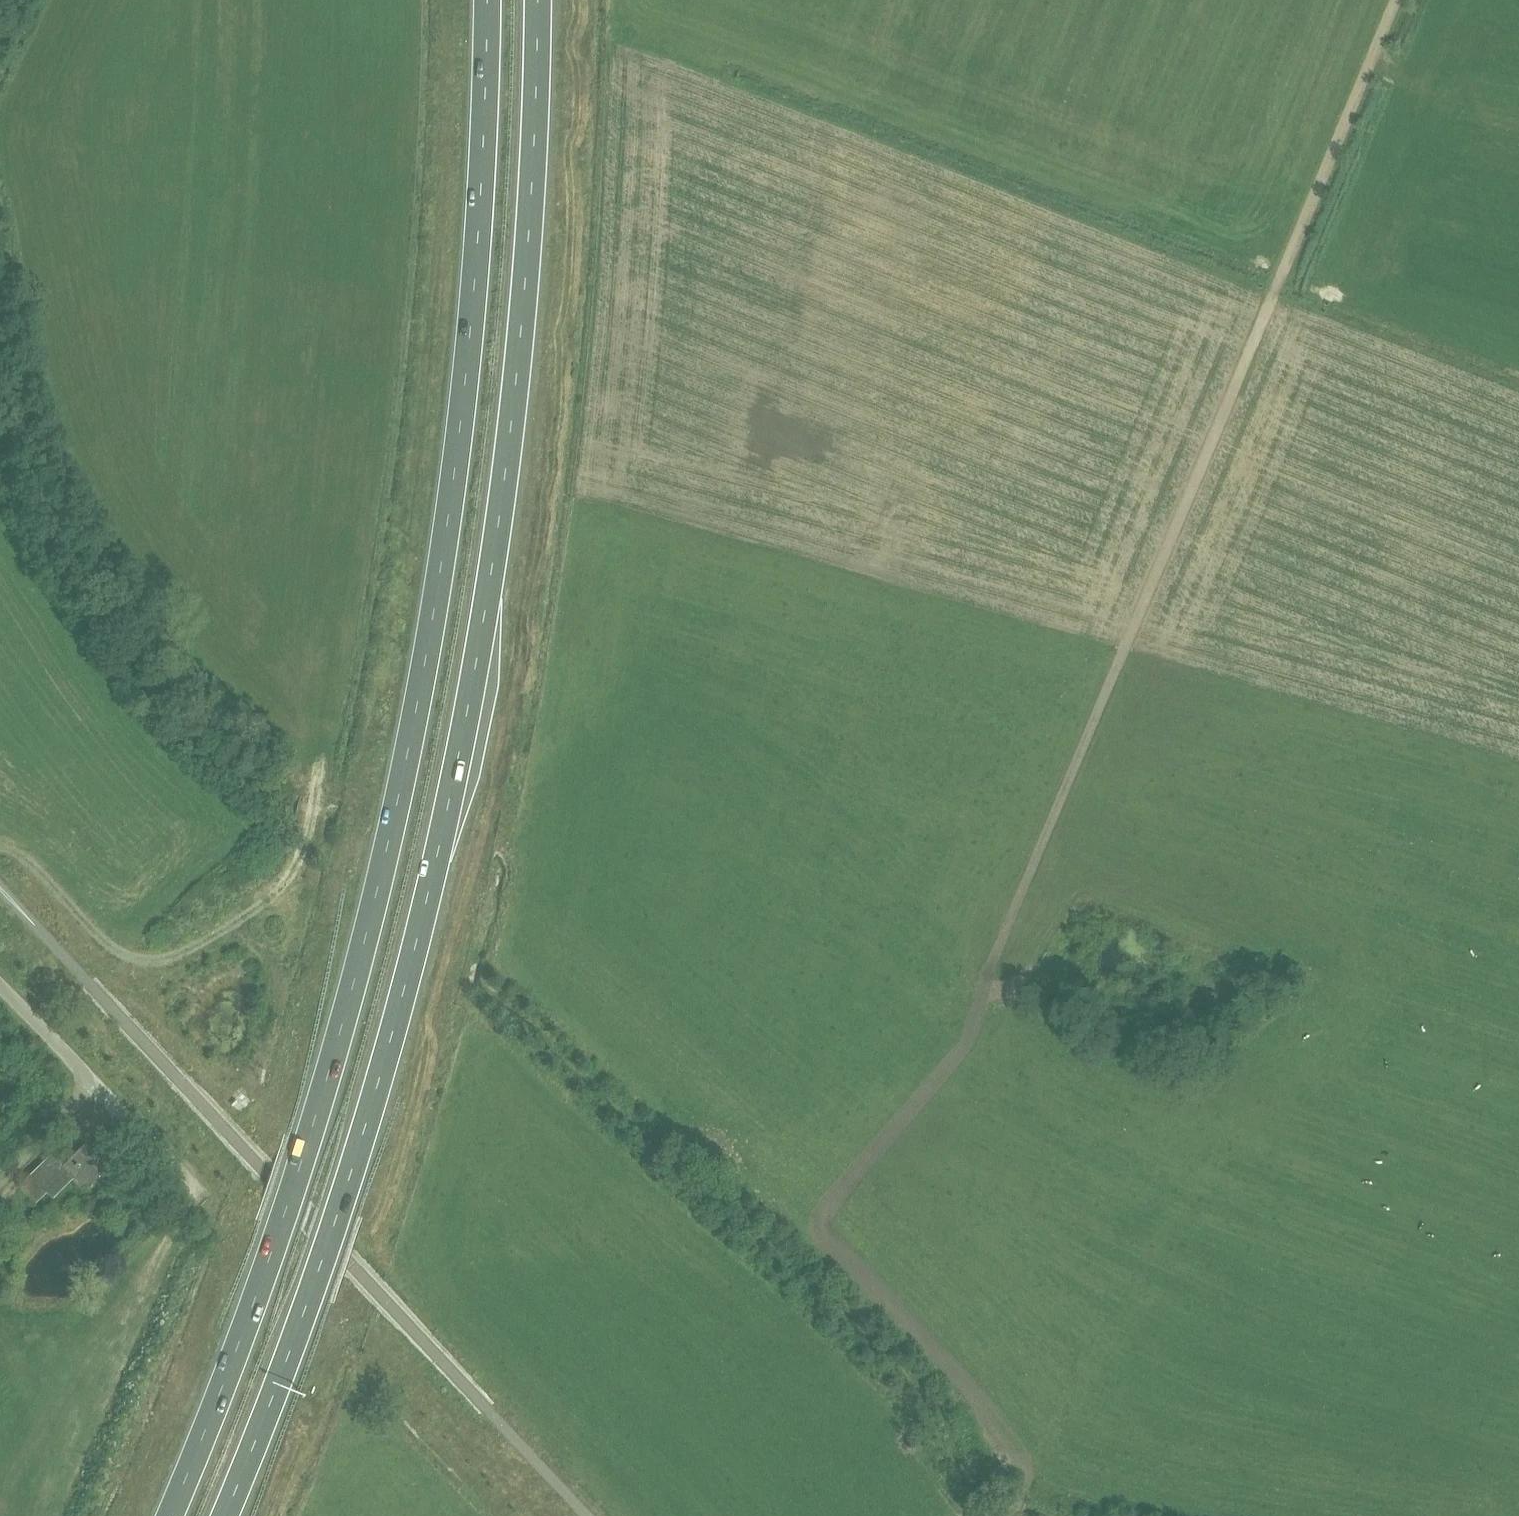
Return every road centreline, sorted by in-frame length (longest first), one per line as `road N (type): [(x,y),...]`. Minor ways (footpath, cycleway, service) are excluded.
road 1 (trunk): [(488,0),(465,397),(409,754),(342,1022),(276,1232),(170,1515)]
road 2 (trunk): [(223,1515),(310,1297),(379,1086),(433,879),(507,462),(537,0)]
road 3 (track): [(0,847),(36,867),(116,956),(155,965),(280,887),(304,840),(324,760)]
road 4 (track): [(230,922),(262,945),(281,991),(247,1091)]
road 5 (unclassified): [(92,1083),(205,1197)]
road 6 (unclassified): [(0,987),(92,1083)]
road 7 (unclassified): [(0,1175),(92,1083)]

